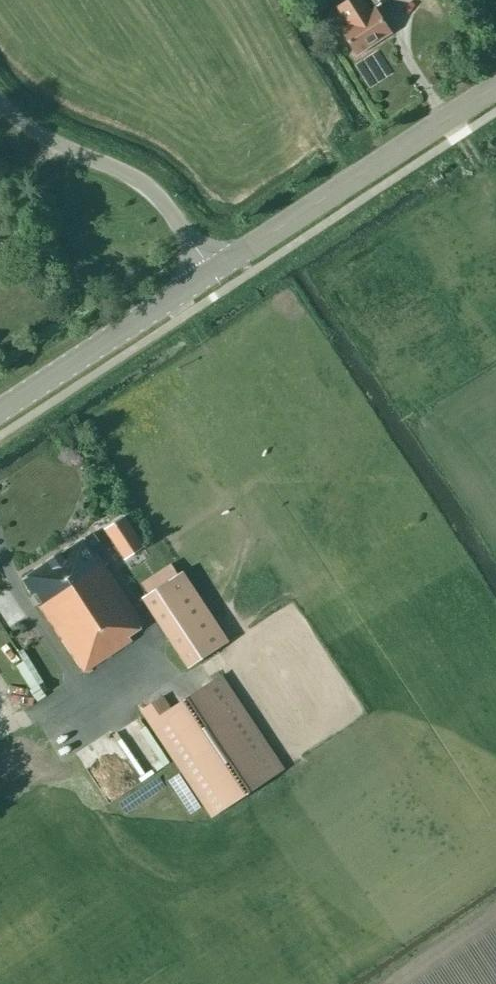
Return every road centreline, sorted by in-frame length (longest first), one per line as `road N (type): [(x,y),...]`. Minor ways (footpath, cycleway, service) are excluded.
road 1 (tertiary): [(206,269),(495,86)]
road 2 (unclassified): [(206,269),(151,188),(28,127),(0,99)]
road 3 (tertiary): [(0,410),(206,269)]

